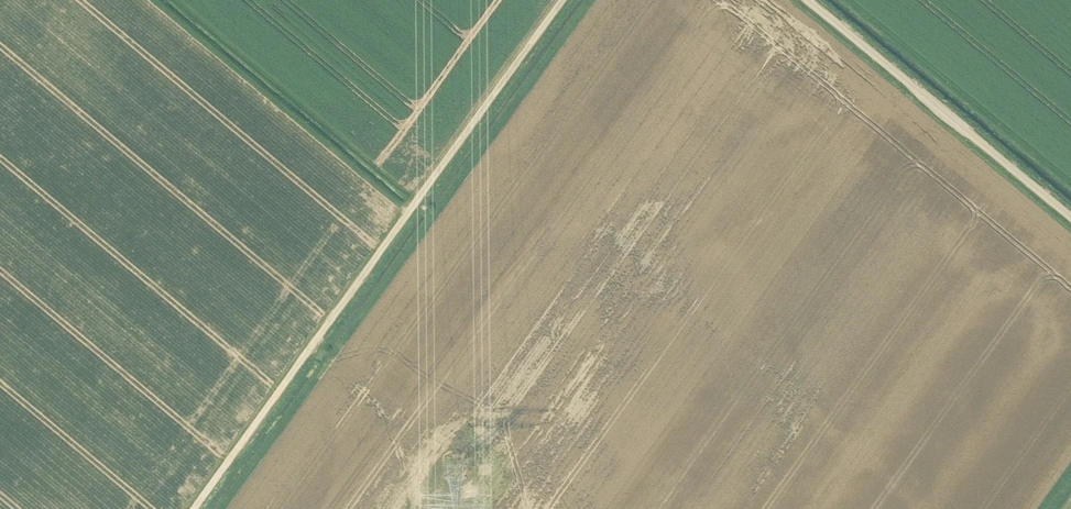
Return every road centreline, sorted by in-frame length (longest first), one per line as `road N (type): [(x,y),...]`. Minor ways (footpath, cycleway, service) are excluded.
road 1 (track): [(196,508),(567,0)]
road 2 (unclassified): [(1070,221),(799,0)]

